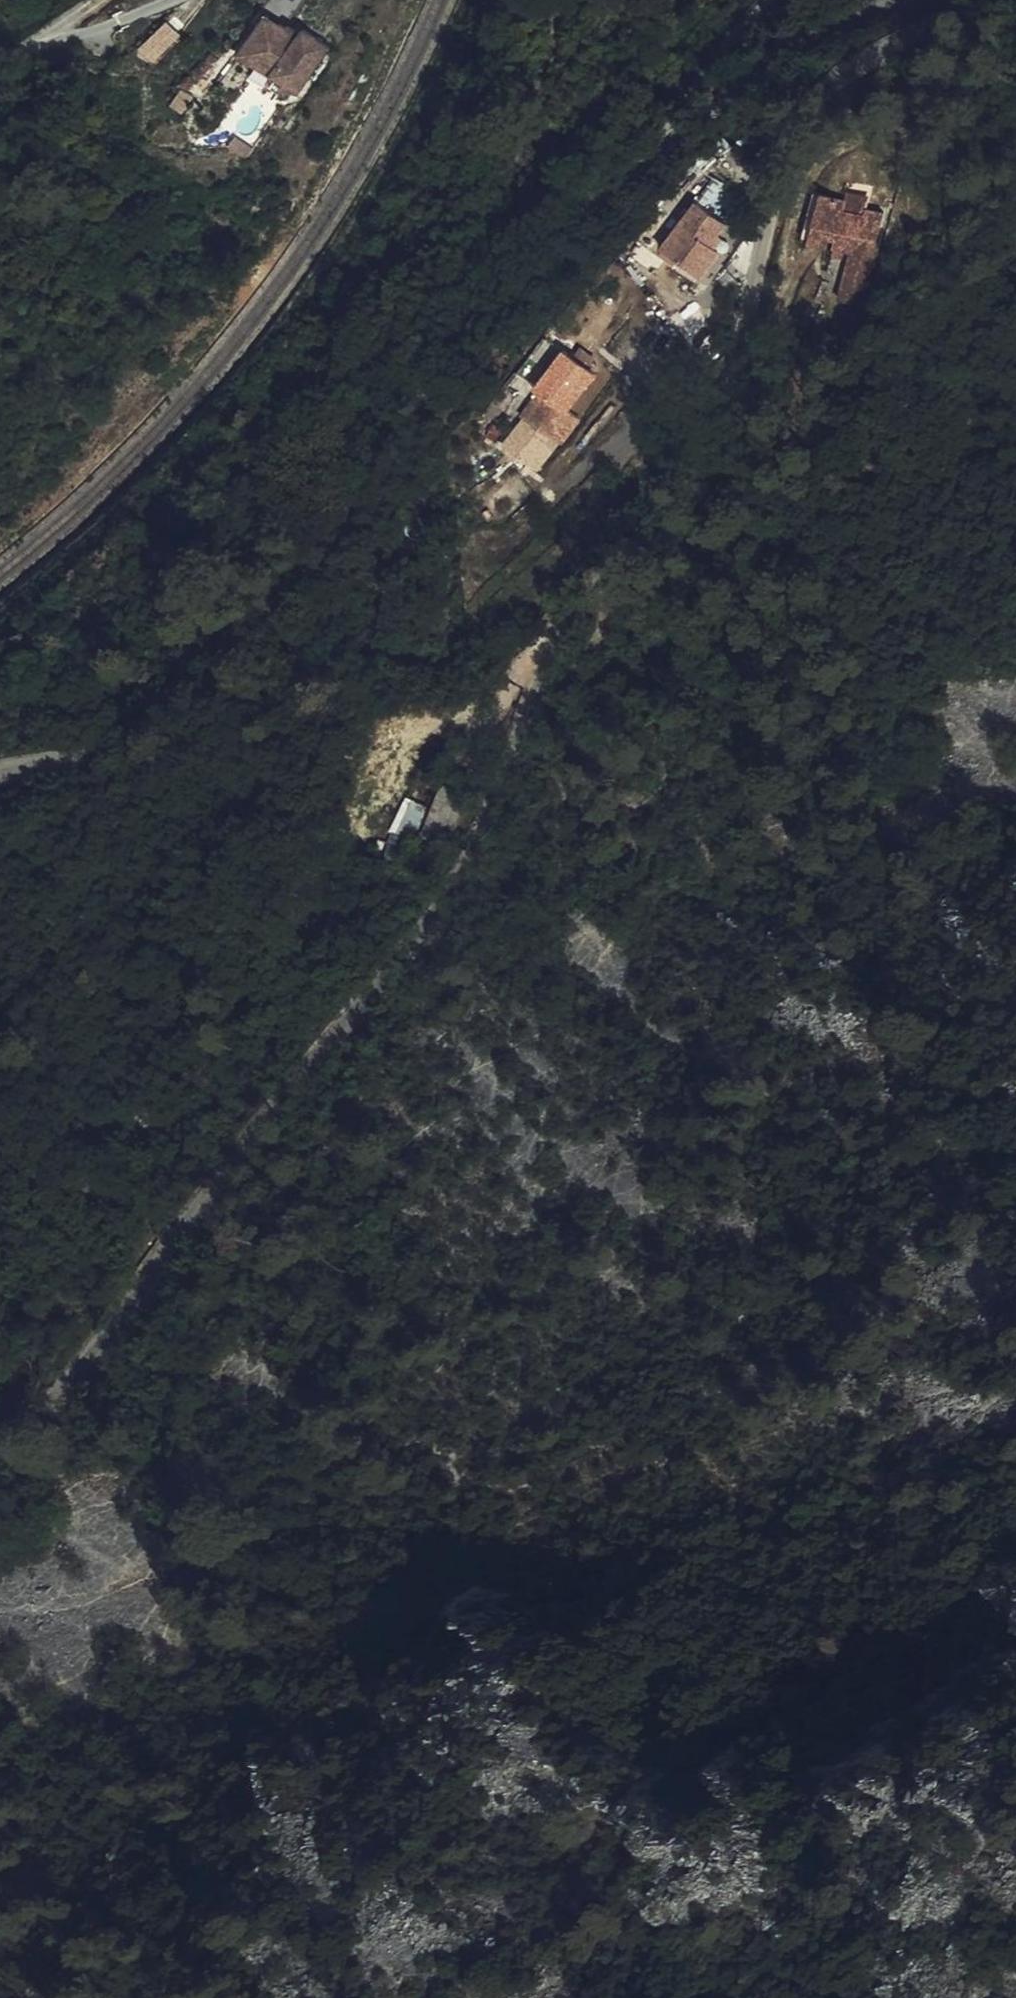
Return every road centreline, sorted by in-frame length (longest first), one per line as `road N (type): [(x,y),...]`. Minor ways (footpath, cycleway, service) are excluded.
road 1 (unclassified): [(995,0),(836,80),(797,118),(692,435),(538,675),(382,984),(255,1134),(65,1393),(0,1443)]
road 2 (residential): [(0,766),(79,756),(131,734),(247,632),(354,519),(375,477),(734,85),(811,34),(911,0)]

